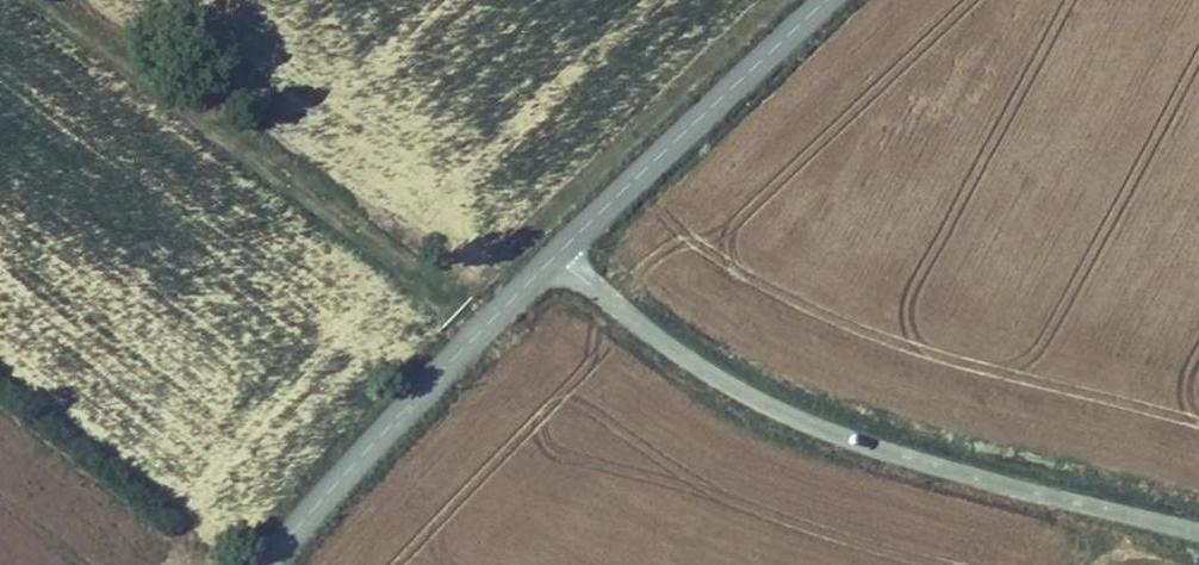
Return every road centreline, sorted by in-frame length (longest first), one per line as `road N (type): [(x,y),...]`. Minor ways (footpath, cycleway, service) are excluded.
road 1 (unclassified): [(556,265),(715,377),(866,445),(1198,532)]
road 2 (track): [(43,0),(487,331)]
road 3 (tertiary): [(258,564),(556,265)]
road 4 (tertiary): [(556,265),(828,0)]

